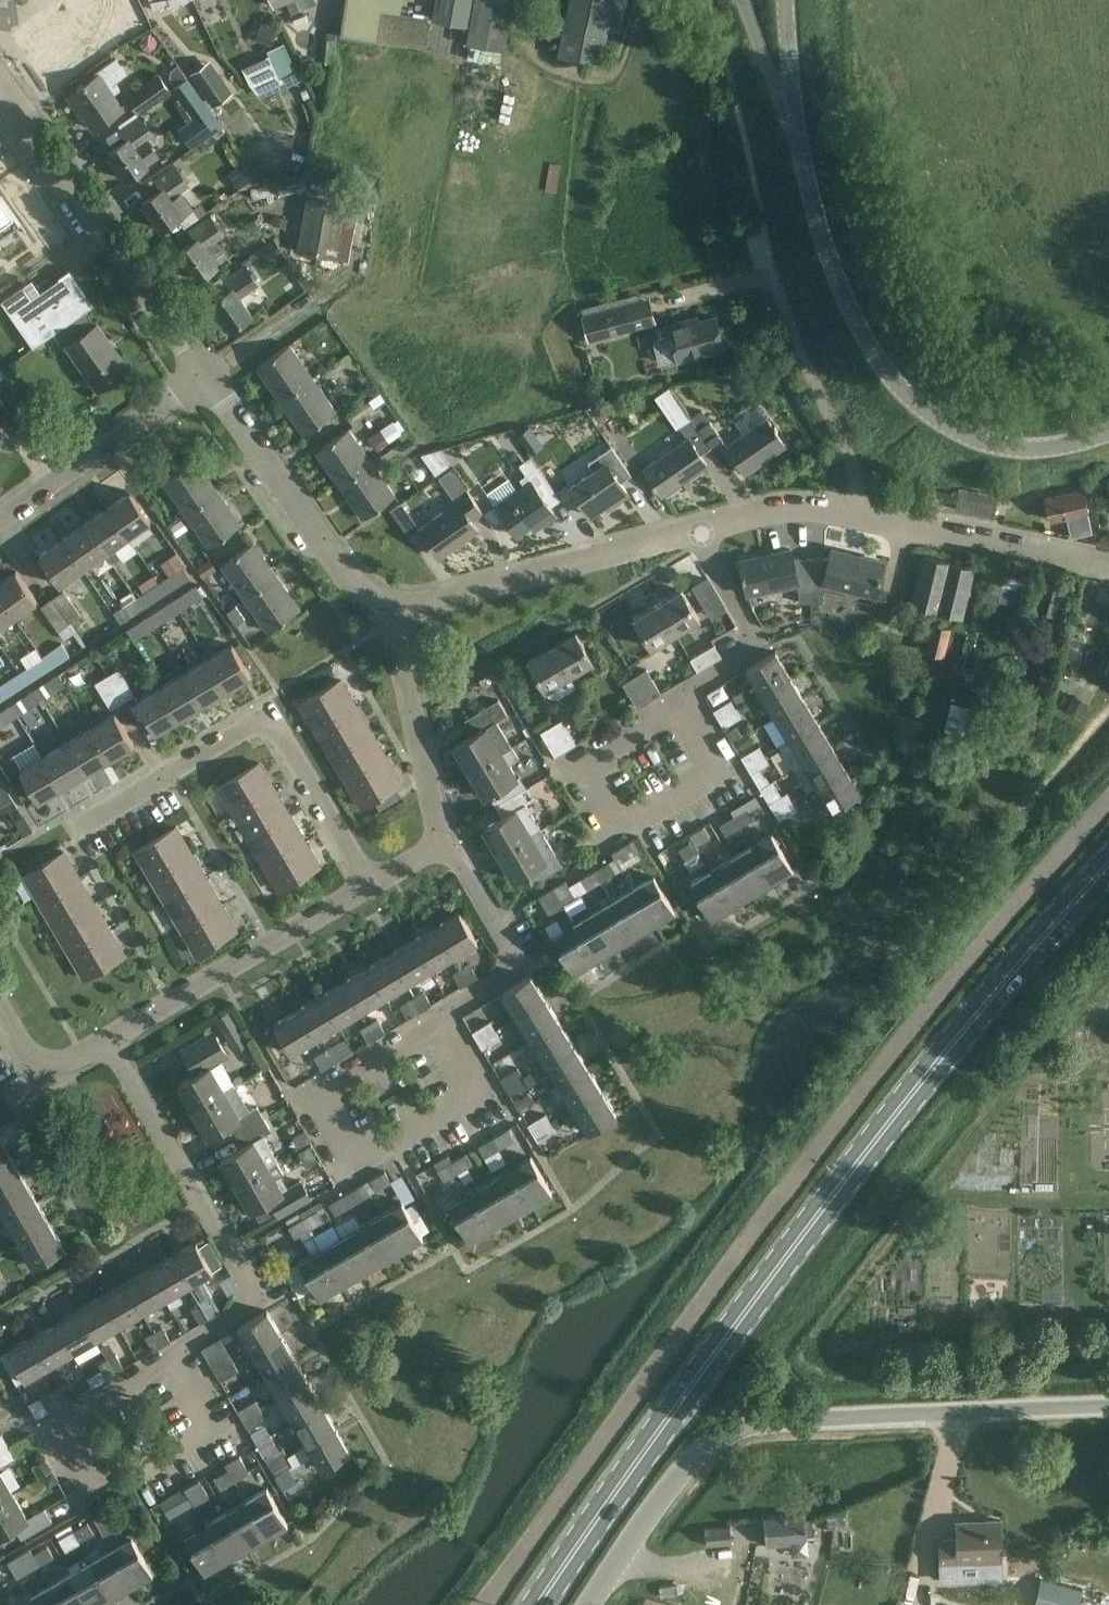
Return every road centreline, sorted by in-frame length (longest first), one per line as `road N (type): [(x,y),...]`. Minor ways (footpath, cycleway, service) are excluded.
road 1 (unclassified): [(491,1604),(544,1548),(815,1156),(1108,815)]
road 2 (primary): [(552,1604),(705,1368),(855,1167),(1108,882)]
road 3 (unclassified): [(596,1604),(677,1478),(749,1428),(1108,1408)]
road 4 (unclassified): [(1108,433),(1027,450),(951,427),(918,406),(879,360),(842,291),(821,236),(798,126)]
road 5 (residential): [(375,890),(253,710),(72,823)]
road 6 (residential): [(186,1357),(263,1302),(112,1041)]
road 7 (unclassified): [(208,381),(0,82)]
road 8 (unclassified): [(396,609),(701,537)]
road 9 (residential): [(444,1024),(485,1093),(393,1147),(354,1170),(313,1100)]
road 10 (residential): [(685,692),(730,764),(636,823),(616,835),(571,763)]
road 11 (residential): [(375,890),(112,1041)]
road 12 (unclassified): [(208,381),(349,580),(396,609)]
road 13 (residential): [(58,1427),(93,1491),(221,1422),(186,1357)]
road 14 (unclassified): [(1108,563),(853,508)]
road 15 (residential): [(853,508),(861,475),(768,276)]
road 16 (residential): [(0,524),(208,381)]
road 17 (residential): [(447,844),(396,609)]
road 18 (residential): [(444,1024),(522,966),(447,844)]
road 19 (residential): [(685,692),(760,646),(701,537)]
road 20 (unclassified): [(701,537),(808,499),(853,508)]
road 21 (residential): [(313,1100),(444,1024)]
road 22 (residential): [(186,1357),(58,1427)]
road 23 (residential): [(112,1041),(71,1064),(46,1065),(26,1055),(0,1013)]
road 24 (residential): [(798,126),(745,0)]
road 25 (residential): [(571,763),(685,692)]
road 26 (unclassified): [(798,126),(791,0)]

